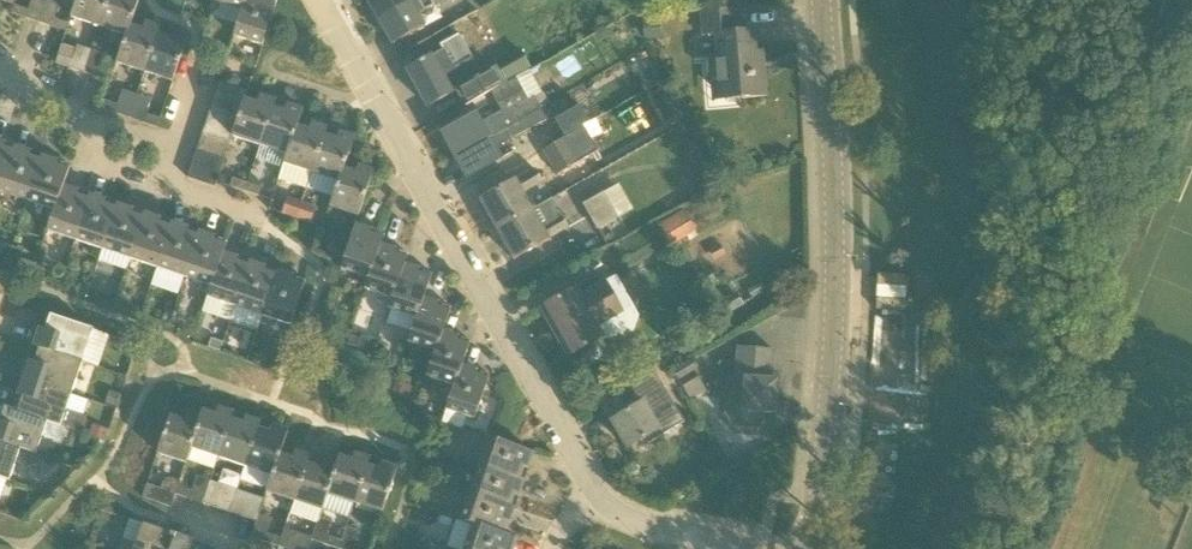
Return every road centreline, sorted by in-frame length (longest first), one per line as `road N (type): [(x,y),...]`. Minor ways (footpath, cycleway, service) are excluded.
road 1 (residential): [(316,0),(600,499)]
road 2 (residential): [(808,548),(823,437),(829,297),(812,0)]
road 3 (residential): [(254,216),(90,160),(99,131),(0,66)]

